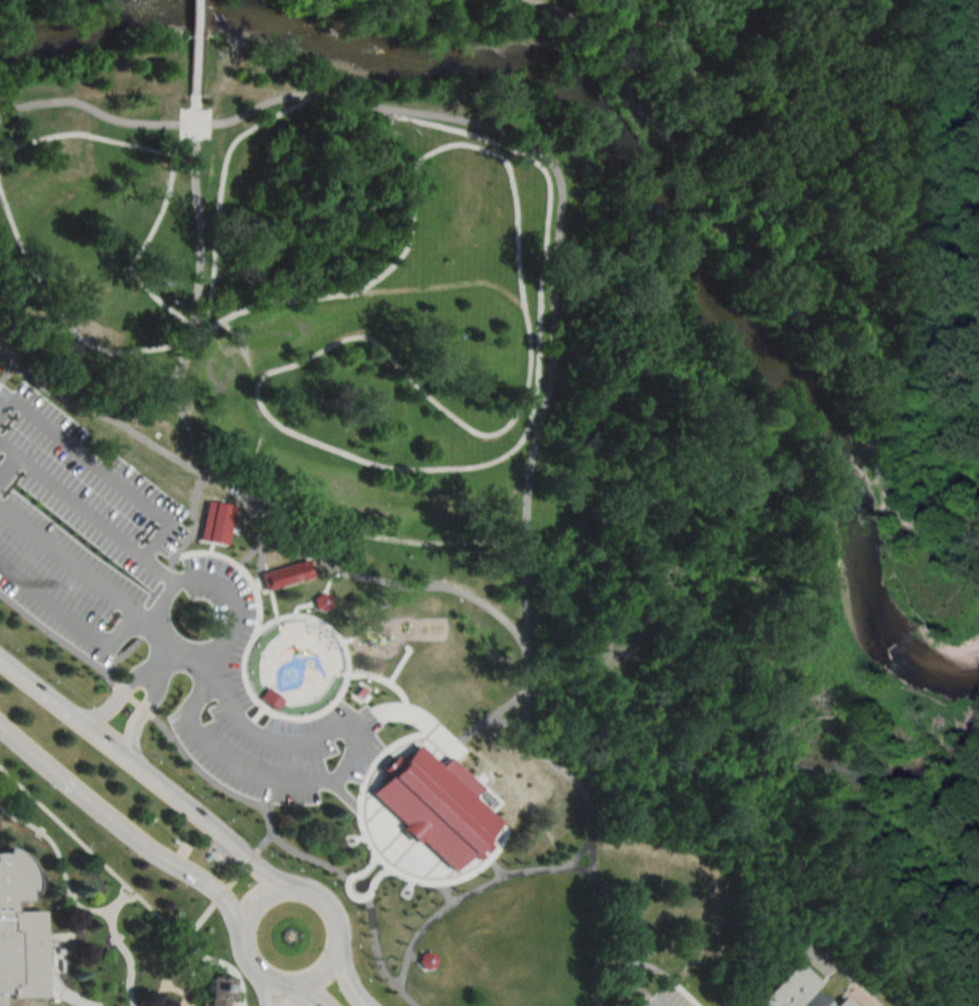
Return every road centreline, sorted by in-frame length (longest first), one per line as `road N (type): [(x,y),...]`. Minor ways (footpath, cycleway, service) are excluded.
road 1 (tertiary): [(290,889),(259,875),(0,667)]
road 2 (tertiary): [(0,733),(143,852),(208,886),(244,928)]
road 3 (tertiary): [(244,928),(251,965),(282,986),(319,979),(341,944),(329,905),(304,890),(260,900),(244,928)]

